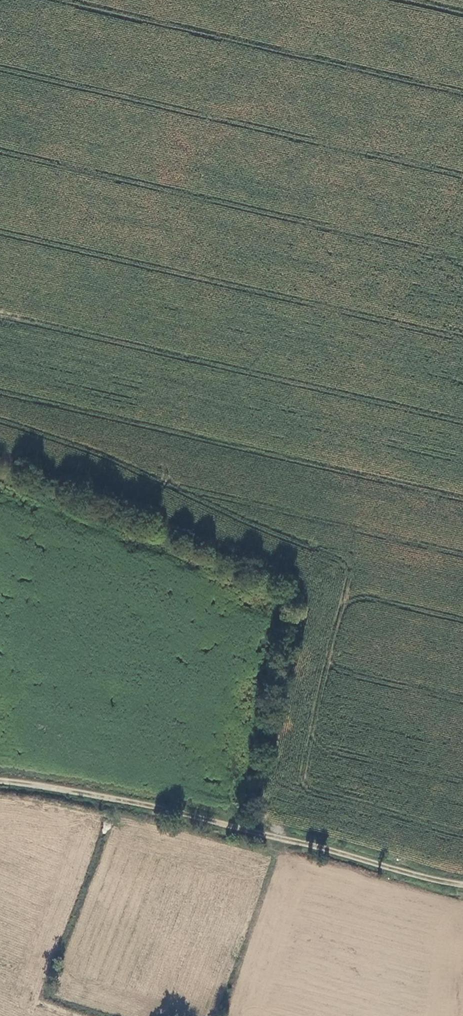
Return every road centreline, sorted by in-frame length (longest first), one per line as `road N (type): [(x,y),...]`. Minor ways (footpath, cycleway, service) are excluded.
road 1 (track): [(0,776),(97,792),(462,882)]

